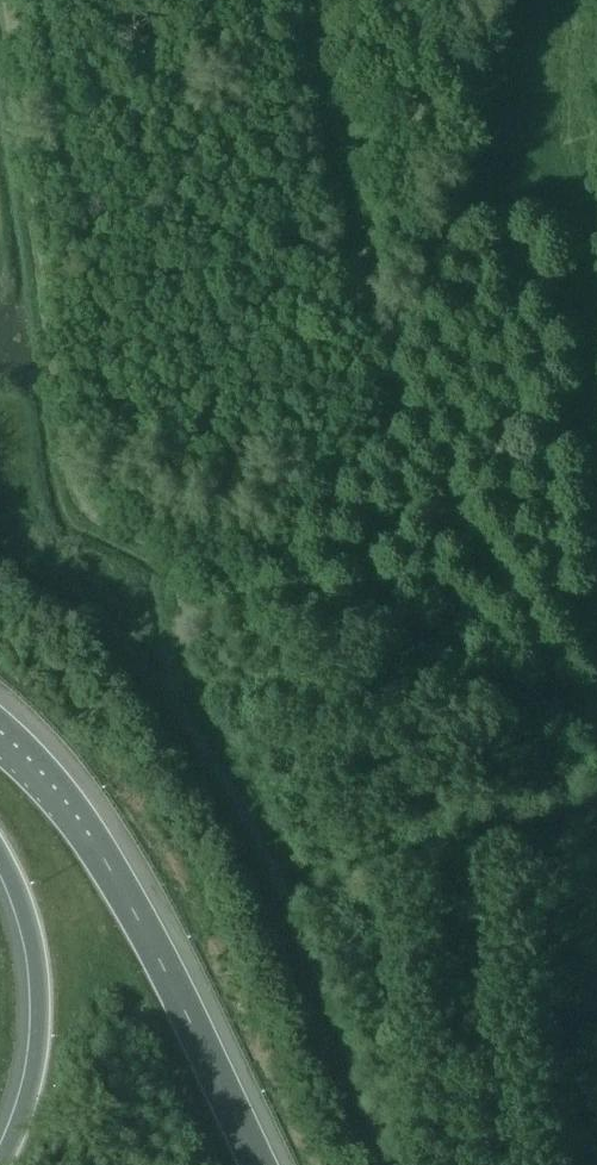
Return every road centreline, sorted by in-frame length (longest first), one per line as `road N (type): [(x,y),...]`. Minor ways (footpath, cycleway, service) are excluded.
road 1 (track): [(596,722),(472,526),(394,355),(313,0)]
road 2 (motorway): [(258,1164),(93,841),(0,732)]
road 3 (track): [(591,715),(457,654),(402,619),(378,591),(373,565),(381,540),(397,524),(442,516),(472,526)]
road 4 (motorway): [(0,855),(22,906),(40,987),(38,1064),(1,1164)]

